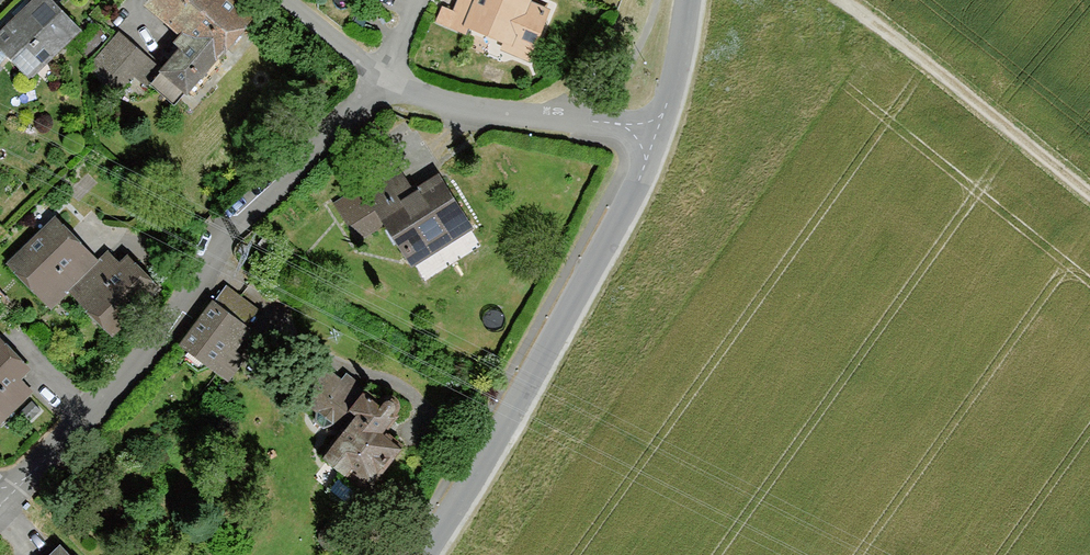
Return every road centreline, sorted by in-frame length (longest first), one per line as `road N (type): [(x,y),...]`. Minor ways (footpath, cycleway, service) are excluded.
road 1 (residential): [(0,508),(196,300),(243,221),(383,85)]
road 2 (tertiary): [(657,135),(576,304),(425,554)]
road 3 (track): [(842,0),(1089,195)]
road 4 (residential): [(383,85),(472,111),(657,135)]
road 5 (tertiary): [(689,0),(657,135)]
road 6 (residential): [(383,85),(282,0)]

